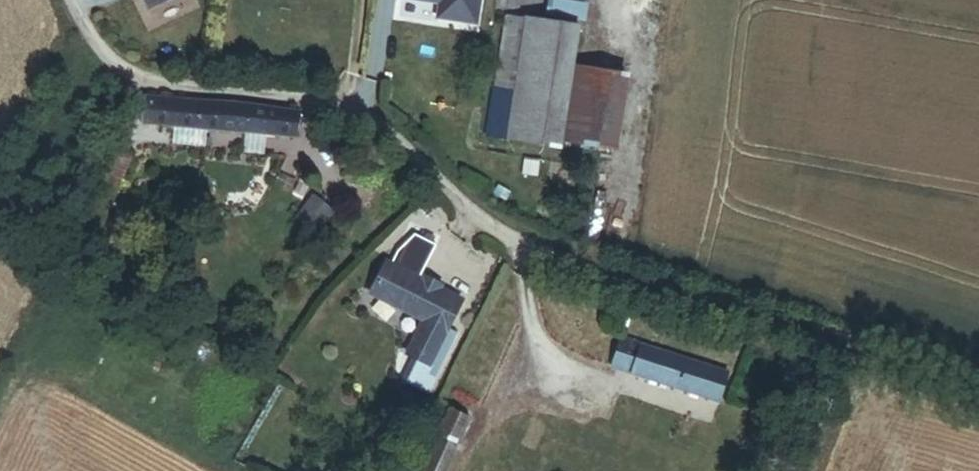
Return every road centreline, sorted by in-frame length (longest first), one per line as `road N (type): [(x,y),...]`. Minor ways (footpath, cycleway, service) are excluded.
road 1 (residential): [(66,0),(95,51),(136,82),(334,108),(363,120),(480,217),(518,237),(978,378)]

